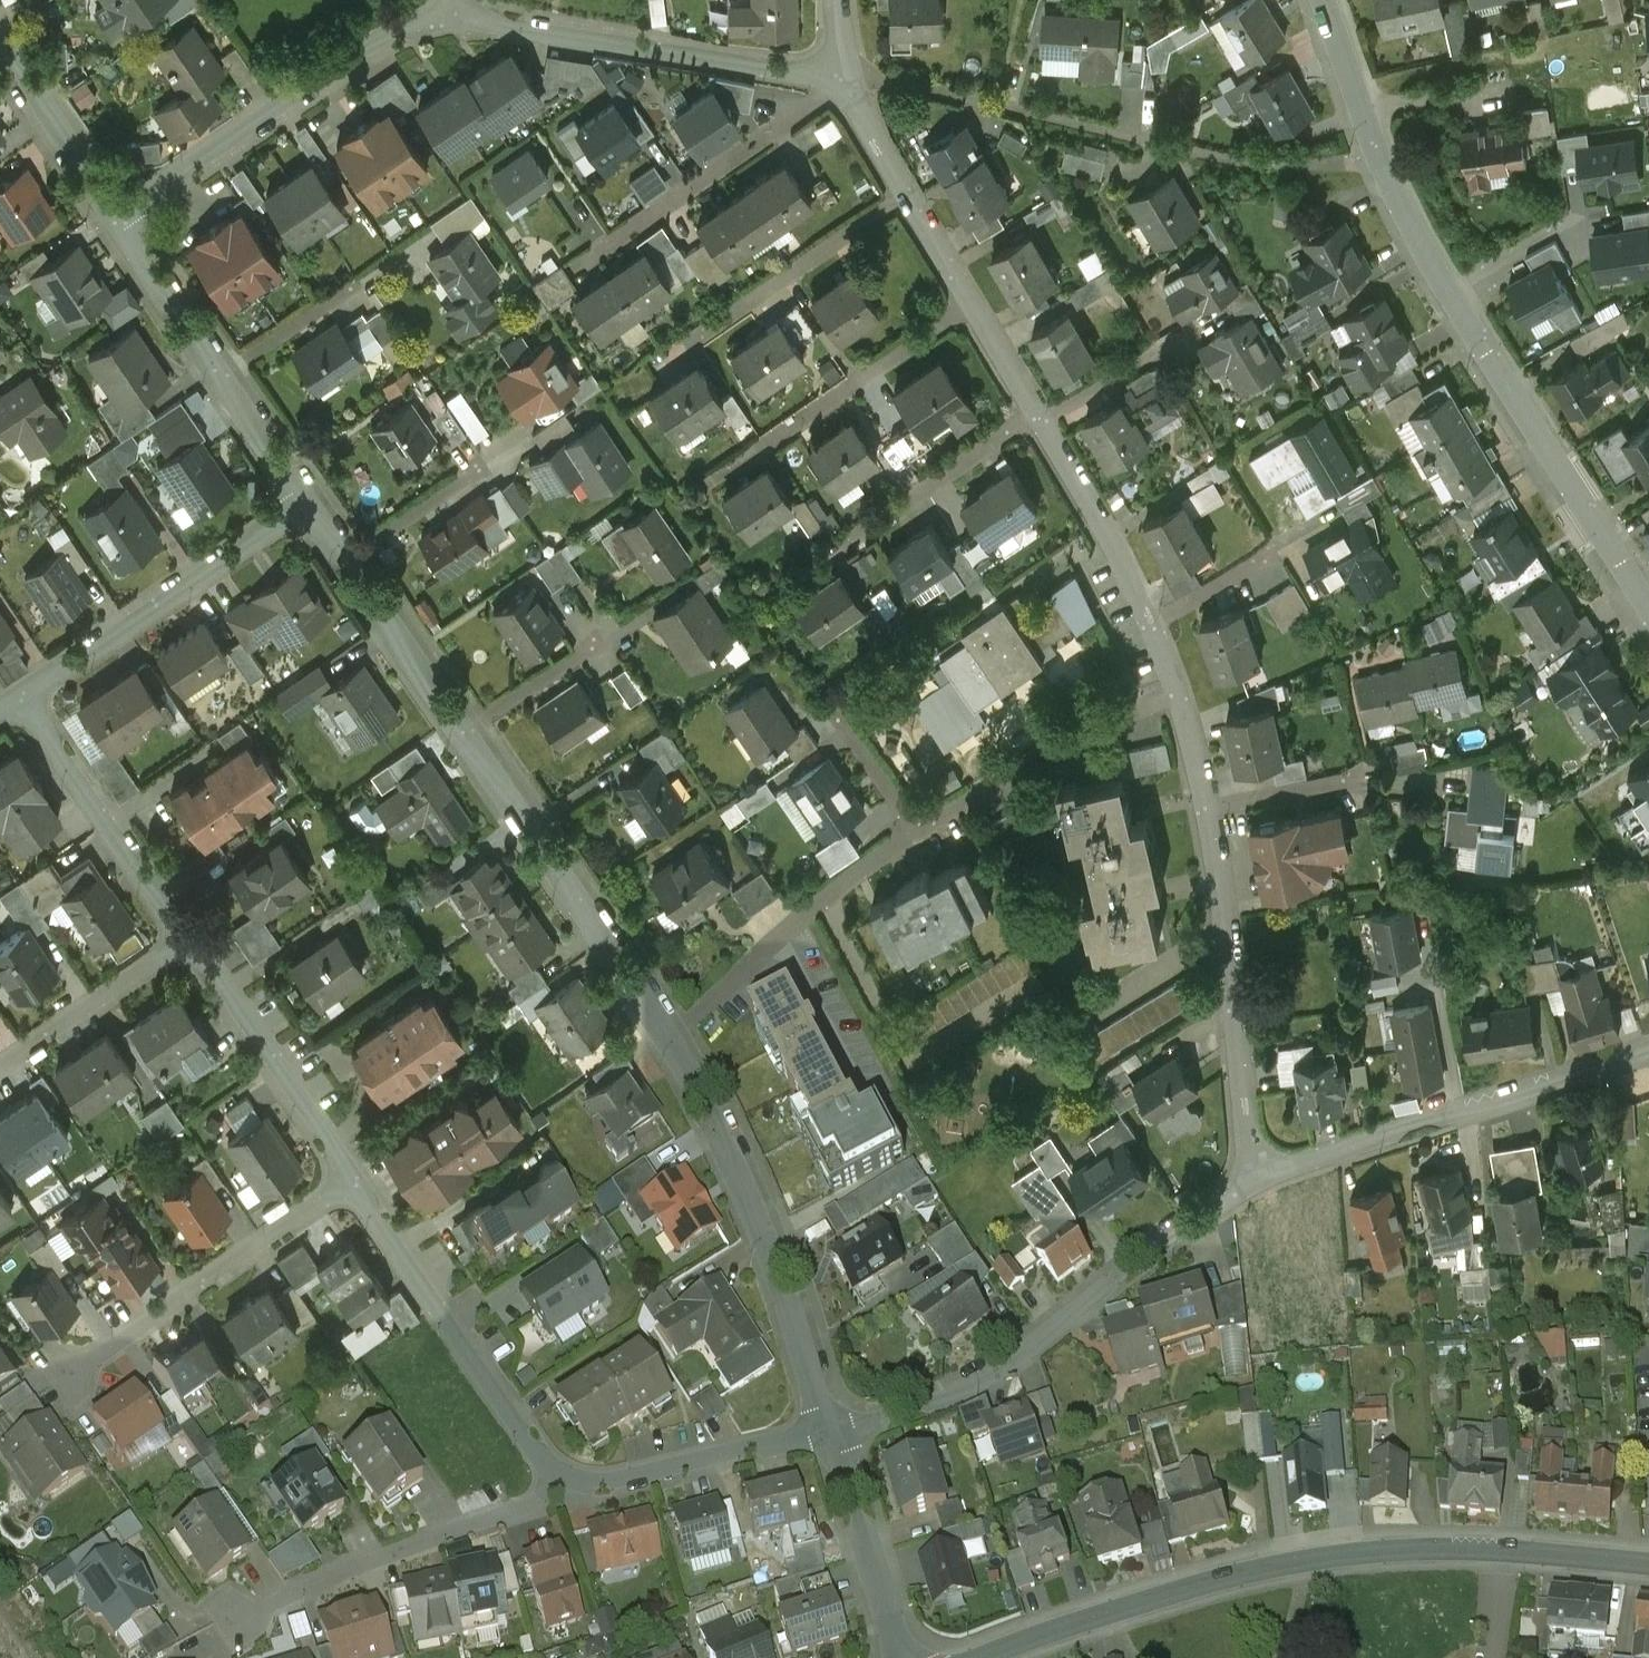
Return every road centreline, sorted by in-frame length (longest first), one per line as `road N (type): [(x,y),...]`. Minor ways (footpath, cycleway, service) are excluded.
road 1 (residential): [(841,76),(1044,421),(1154,625),(1180,692),(1209,808),(1248,1150),(1262,1179)]
road 2 (residential): [(835,1432),(763,1221),(670,1034),(471,723),(312,501)]
road 3 (residential): [(22,698),(557,1473)]
road 4 (residential): [(1648,611),(1442,283),(1374,142),(1325,0)]
road 5 (tertiary): [(1501,1552),(1403,1550),(1304,1561),(1206,1581),(985,1657)]
road 6 (residential): [(1262,1179),(1170,1236),(994,1372),(932,1404),(835,1432)]
road 7 (residential): [(1648,1048),(1347,1143),(1262,1179)]
road 8 (residential): [(456,15),(389,37),(118,214)]
road 9 (residential): [(841,76),(456,15)]
road 10 (residential): [(312,501),(22,698)]
road 11 (residential): [(312,501),(118,214)]
road 12 (residential): [(835,1432),(596,1485),(557,1473)]
road 13 (residential): [(904,1657),(835,1432)]
road 14 (residential): [(118,214),(0,43)]
road 15 (tertiary): [(1648,1565),(1501,1552)]

